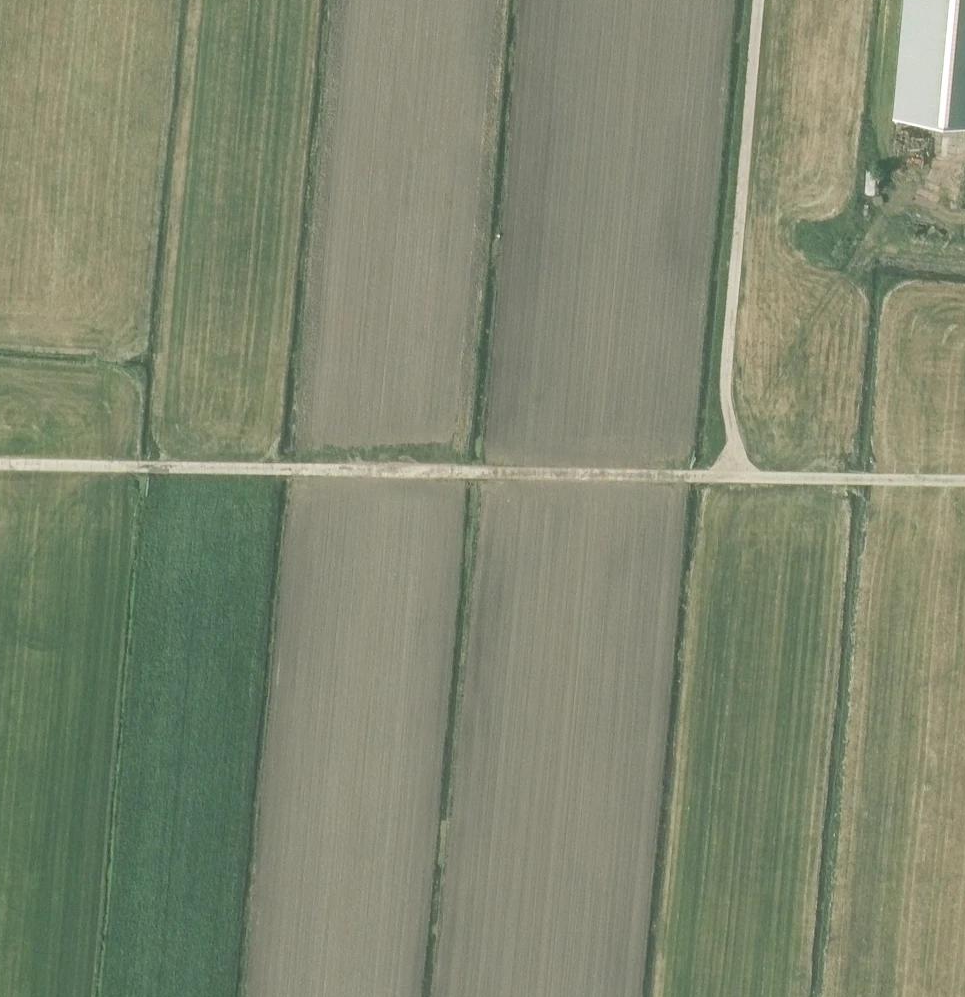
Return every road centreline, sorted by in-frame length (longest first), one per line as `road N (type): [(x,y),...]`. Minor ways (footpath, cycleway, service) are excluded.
road 1 (track): [(964,479),(0,463)]
road 2 (track): [(742,473),(725,401),(759,0)]

